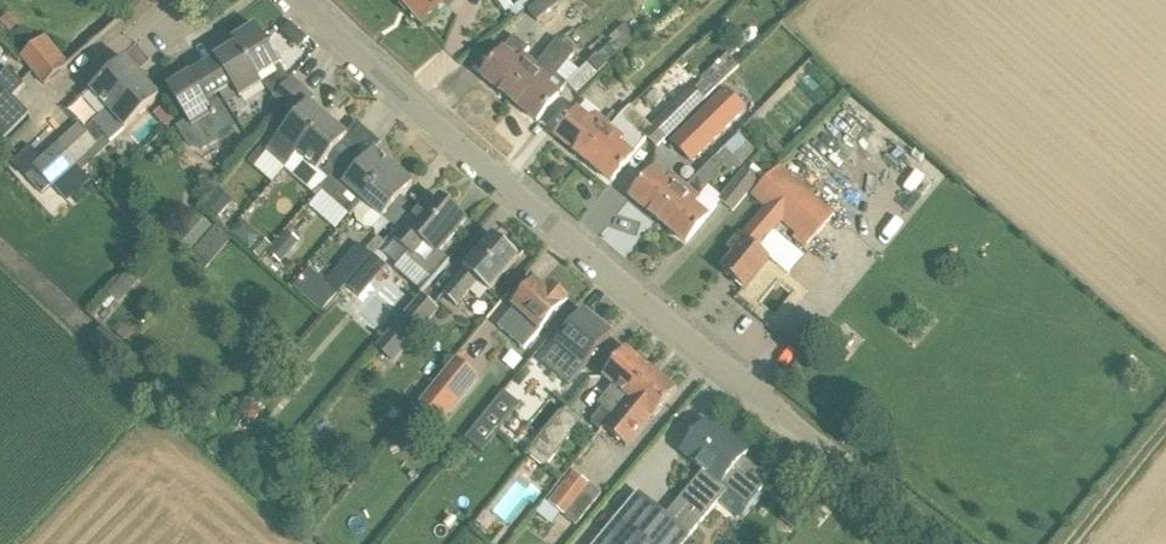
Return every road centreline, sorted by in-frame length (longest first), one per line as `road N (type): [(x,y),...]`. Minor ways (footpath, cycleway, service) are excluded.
road 1 (residential): [(836,454),(401,97),(305,0)]
road 2 (residential): [(37,123),(174,0)]
road 3 (unclassified): [(952,543),(836,454)]

